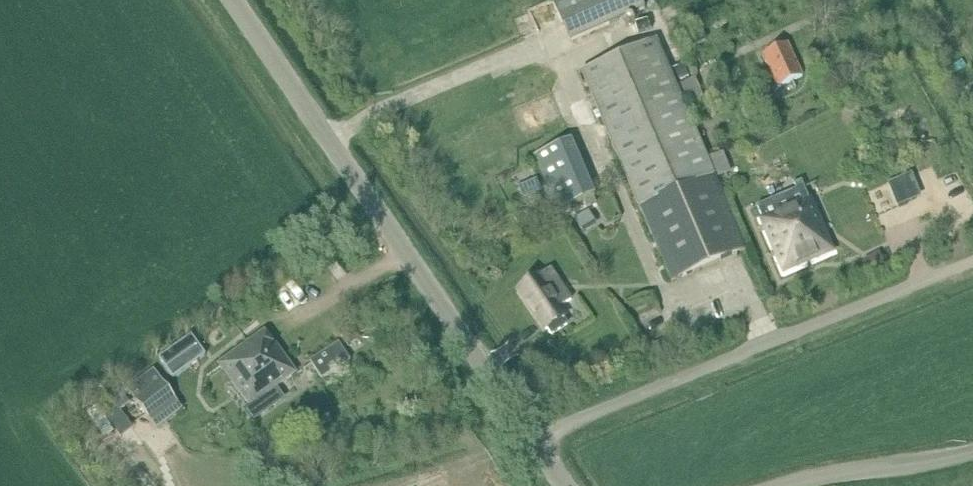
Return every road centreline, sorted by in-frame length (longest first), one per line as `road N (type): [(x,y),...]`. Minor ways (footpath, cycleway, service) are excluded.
road 1 (unclassified): [(548,465),(222,0)]
road 2 (unclassified): [(548,465),(567,439),(972,273)]
road 3 (unclassified): [(972,476),(842,485)]

